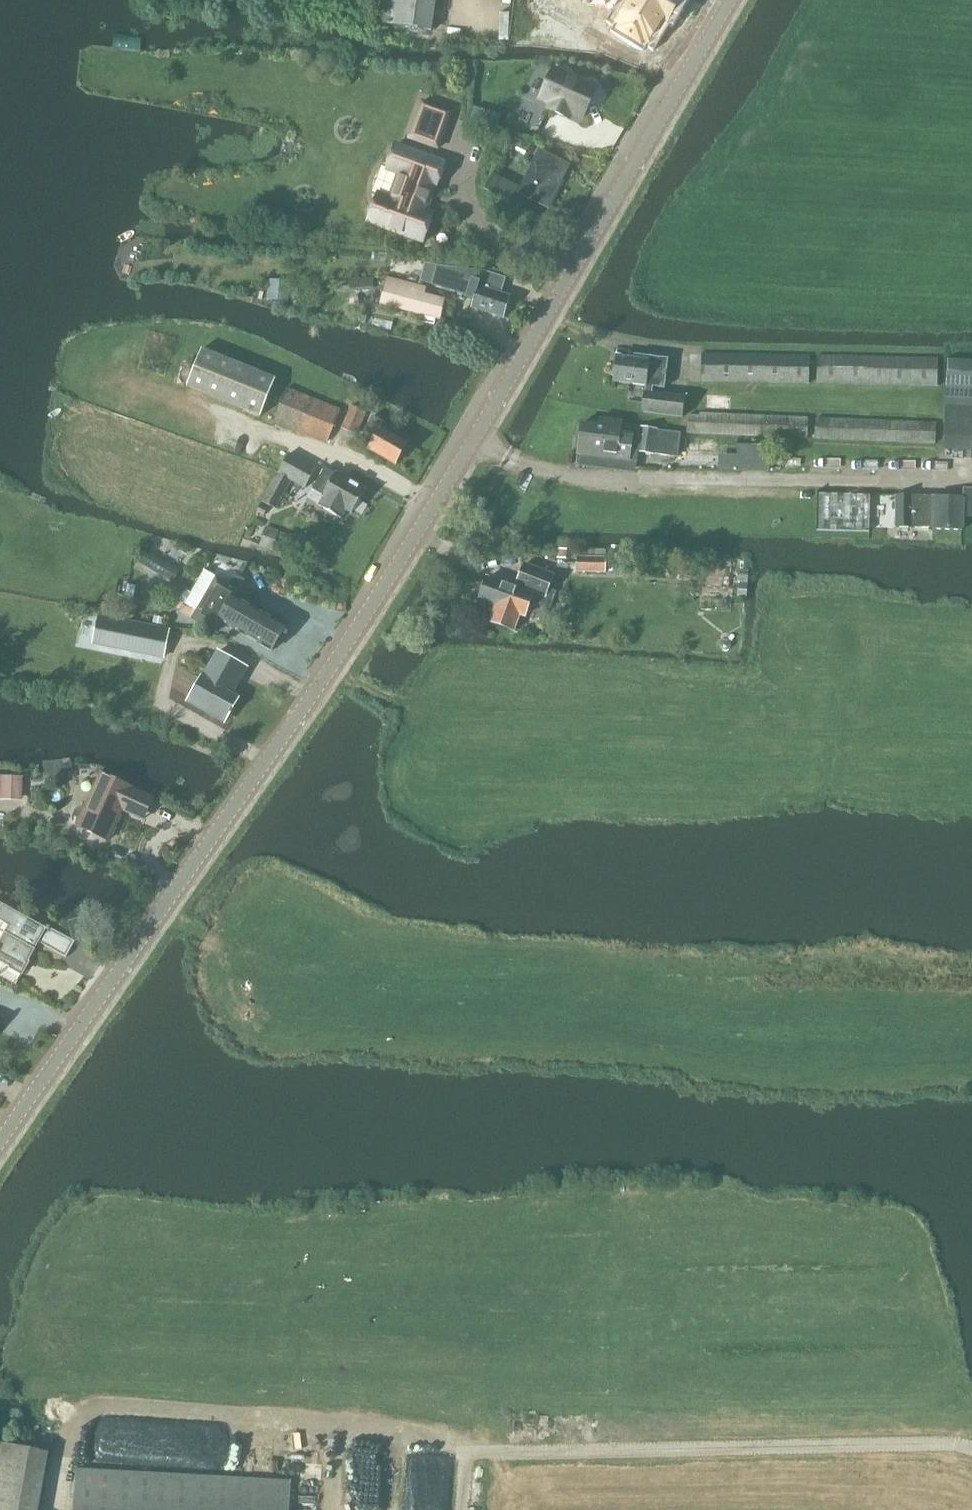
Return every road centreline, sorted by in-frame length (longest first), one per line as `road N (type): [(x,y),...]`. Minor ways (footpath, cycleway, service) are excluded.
road 1 (tertiary): [(0,1142),(370,610),(730,0)]
road 2 (track): [(457,1453),(971,1453)]

